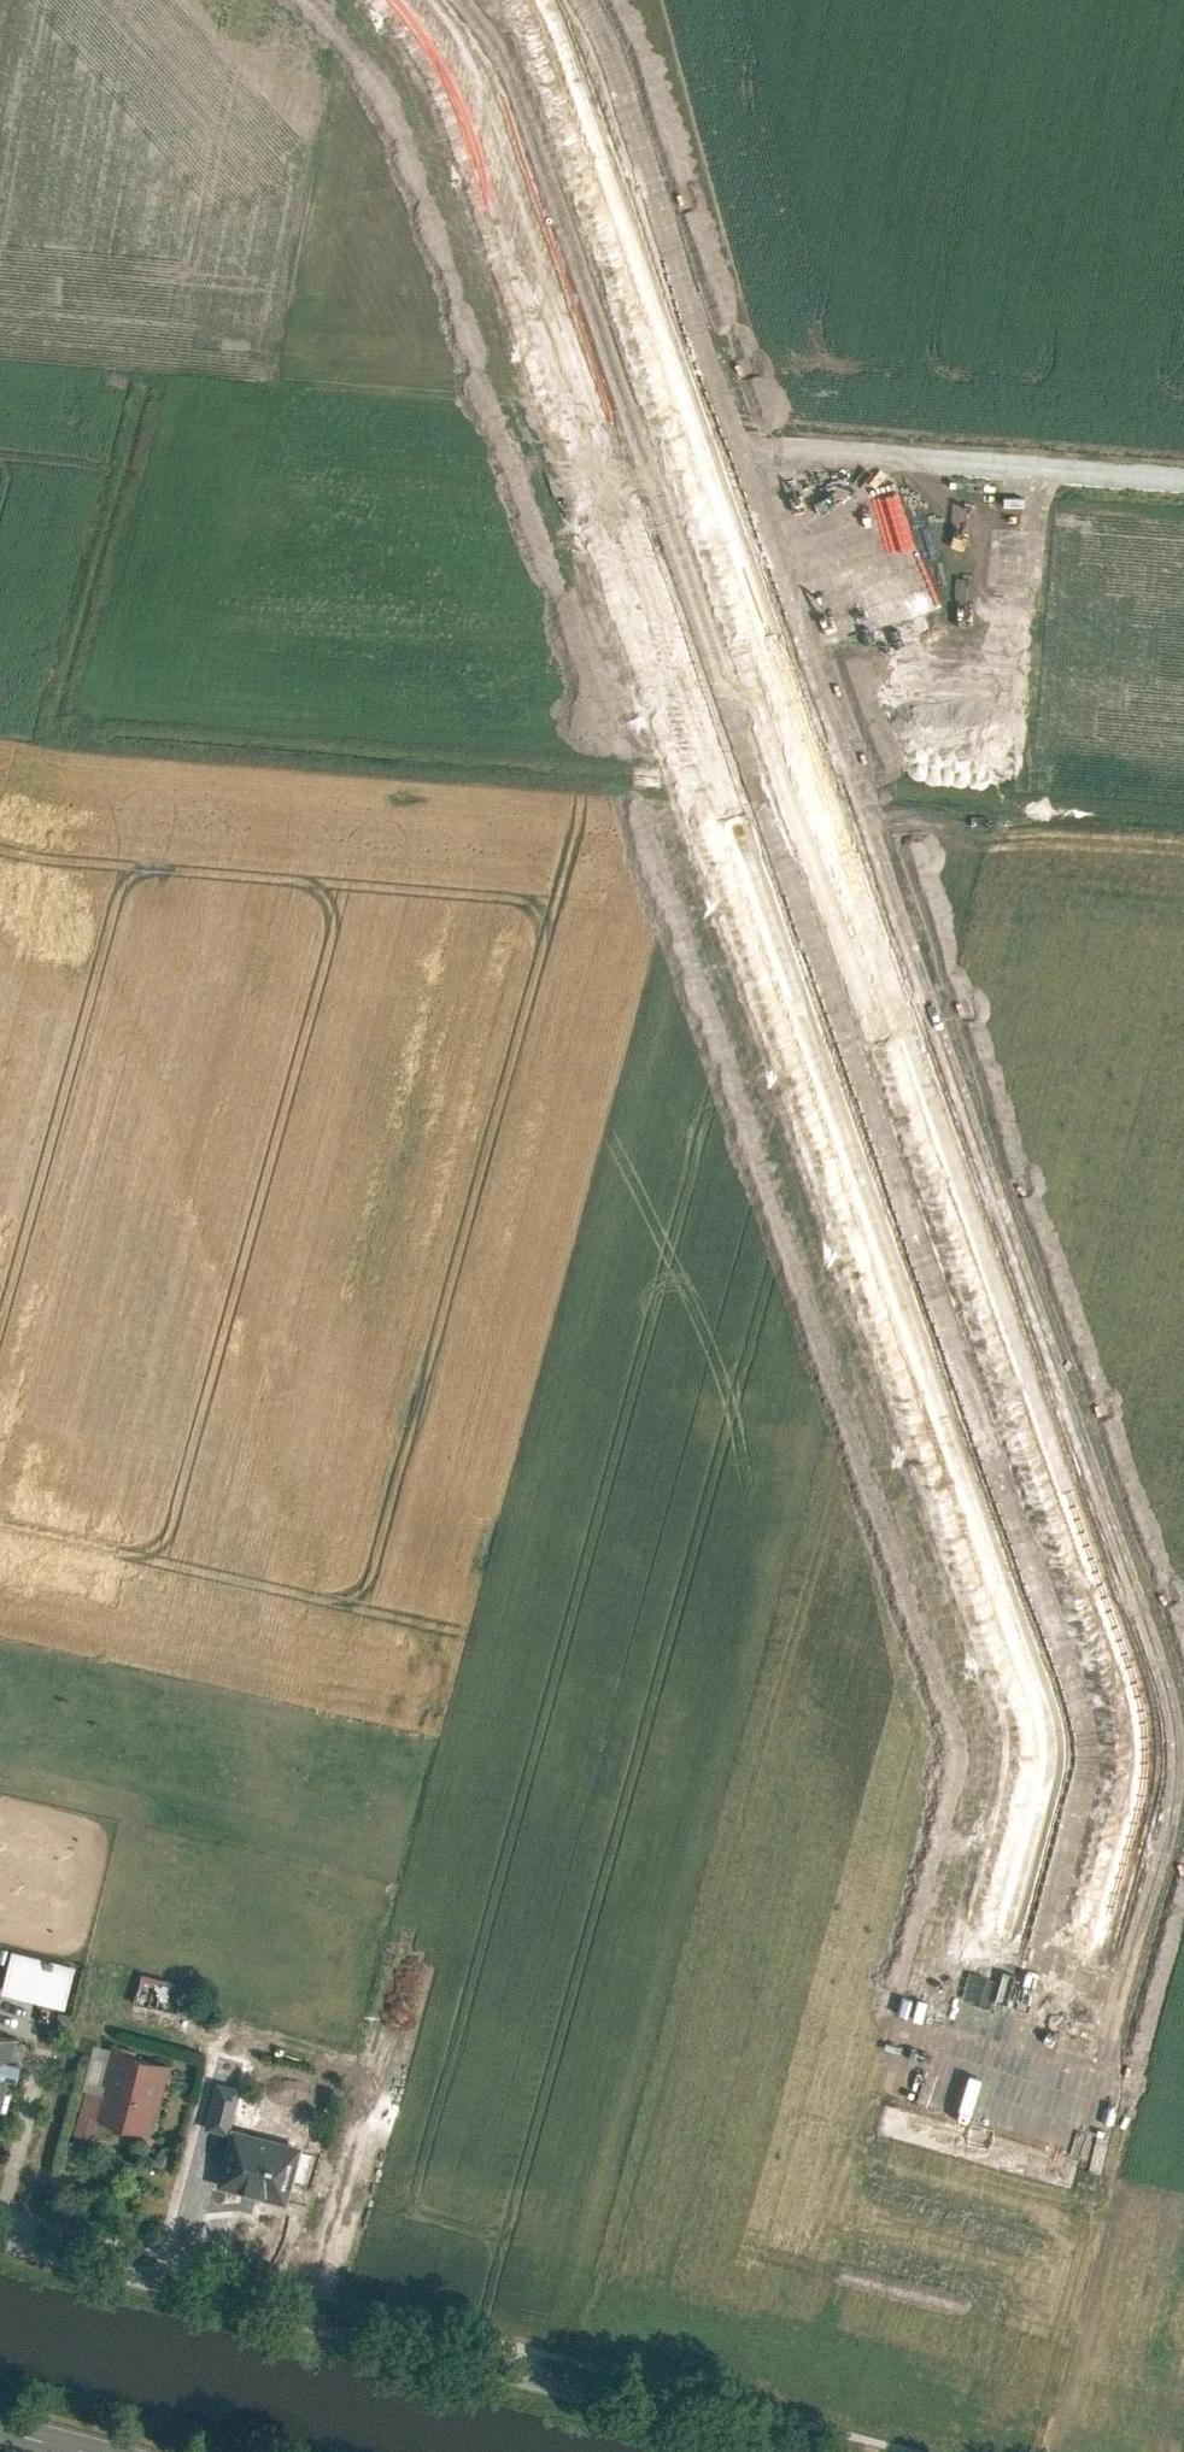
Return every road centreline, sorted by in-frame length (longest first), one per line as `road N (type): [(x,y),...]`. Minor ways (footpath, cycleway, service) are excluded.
road 1 (unclassified): [(0,2238),(828,2451)]

